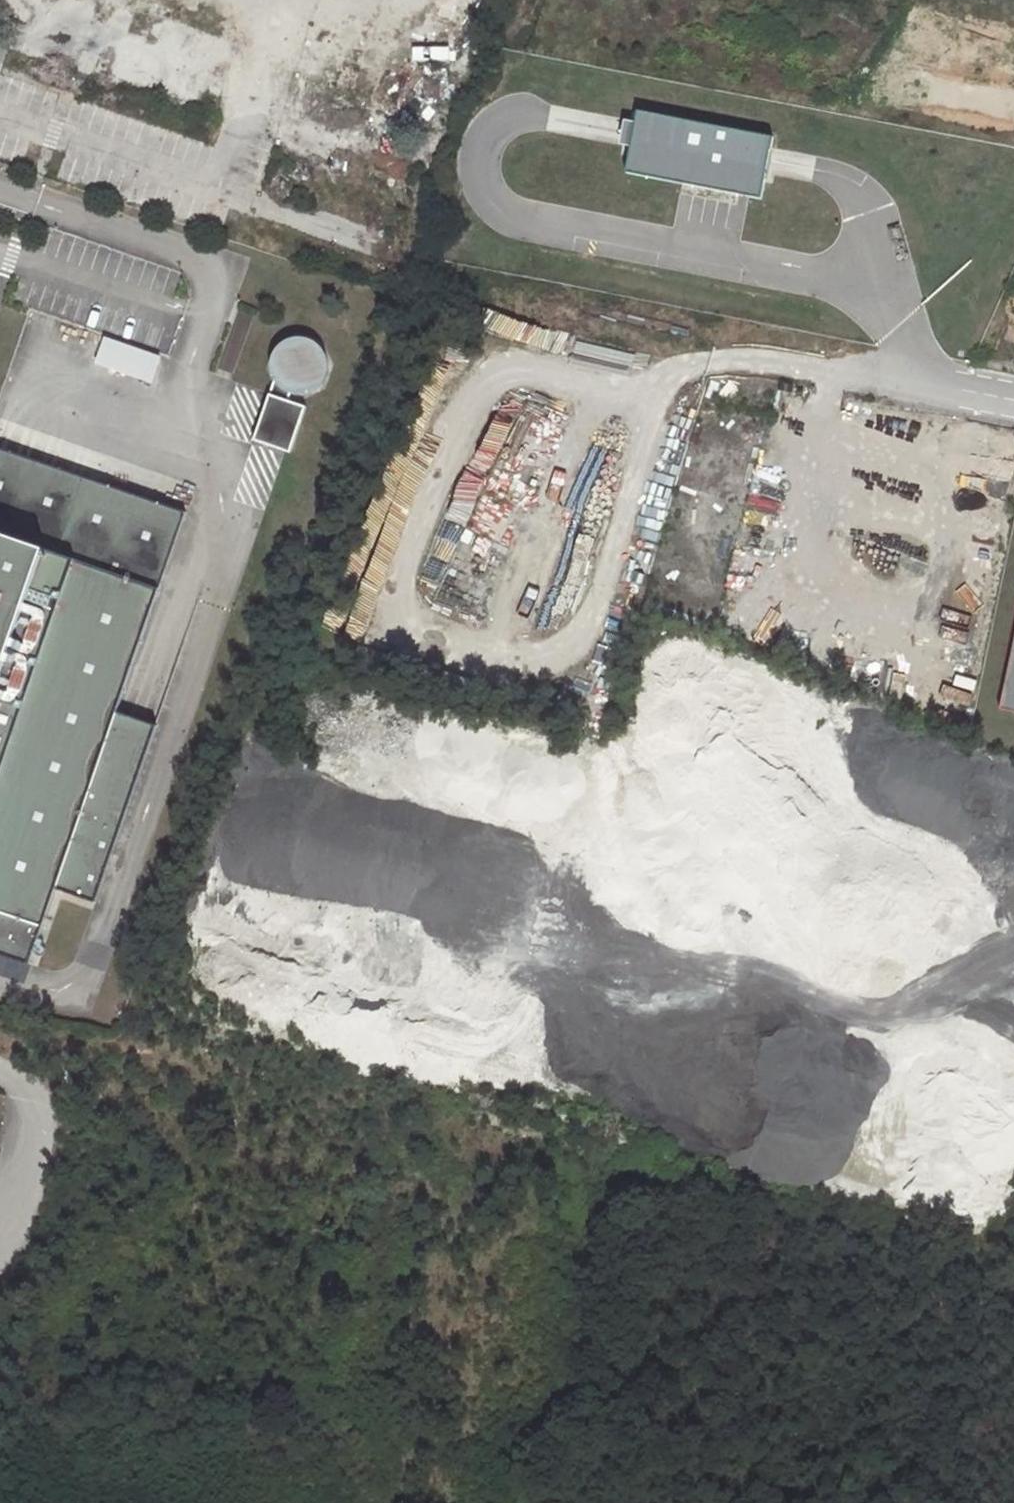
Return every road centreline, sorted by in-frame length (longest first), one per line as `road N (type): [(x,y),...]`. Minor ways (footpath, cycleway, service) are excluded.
road 1 (unclassified): [(1013,405),(750,358)]

